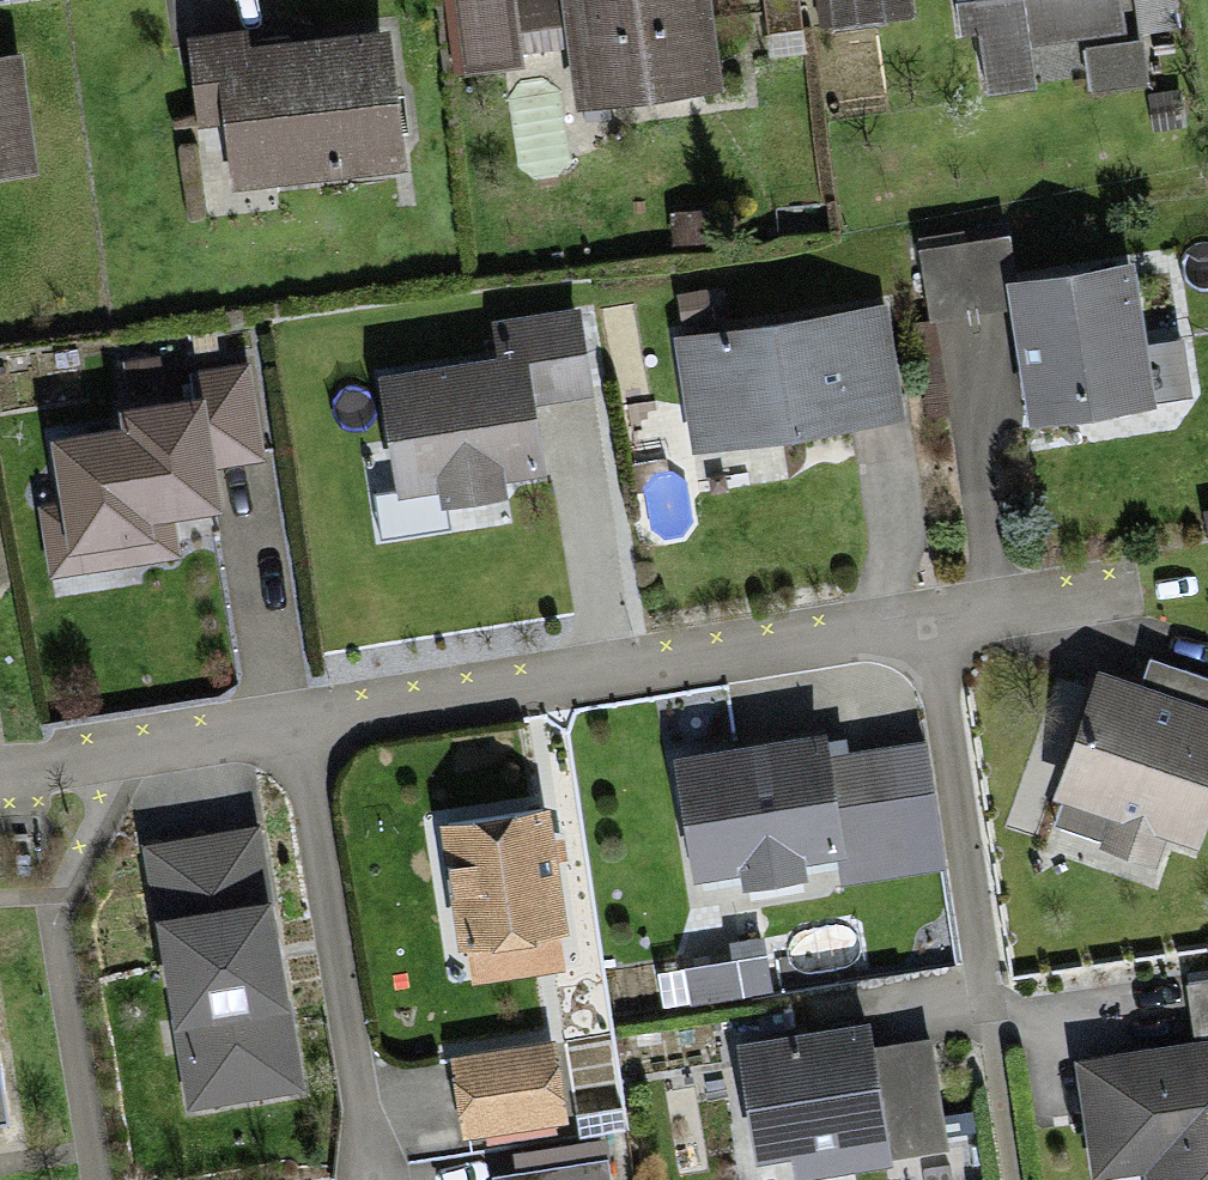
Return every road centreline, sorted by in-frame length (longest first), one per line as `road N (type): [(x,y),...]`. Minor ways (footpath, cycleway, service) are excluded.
road 1 (residential): [(925,637),(285,735)]
road 2 (residential): [(285,735),(372,1179)]
road 3 (residential): [(990,1038),(925,637)]
road 4 (residential): [(285,735),(0,778)]
road 5 (residential): [(1094,608),(925,637)]

